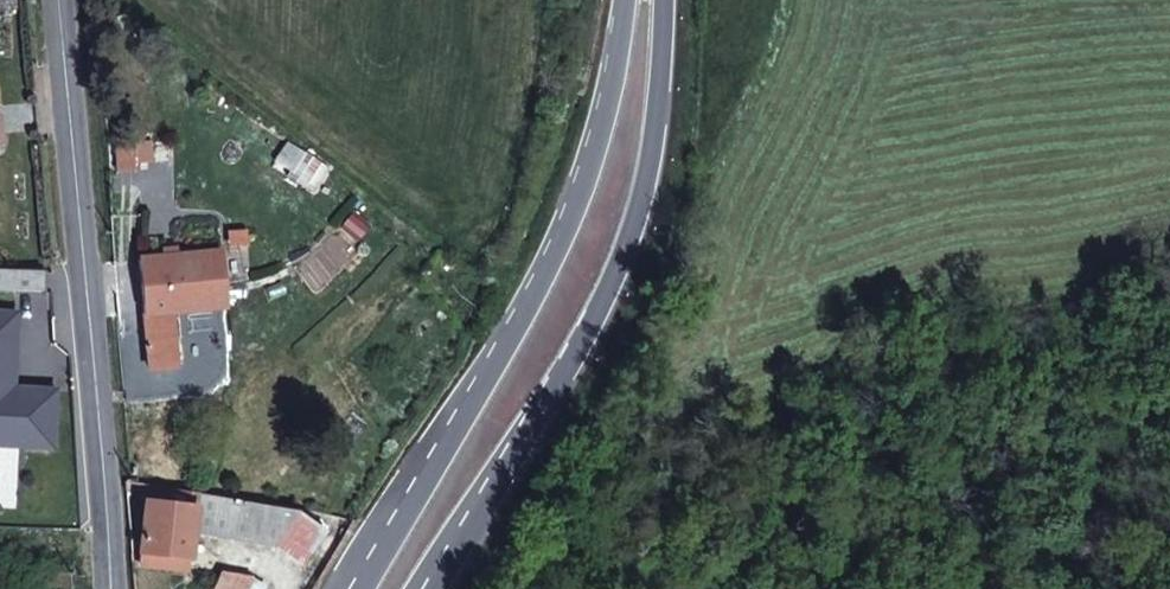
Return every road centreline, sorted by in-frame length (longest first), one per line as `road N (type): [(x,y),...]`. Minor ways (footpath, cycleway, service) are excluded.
road 1 (secondary): [(632,0),(606,133),(564,245),(501,363),(358,588)]
road 2 (secondary): [(432,588),(612,307),(654,184),(669,0)]
road 3 (tertiary): [(63,0),(101,378),(109,588)]

